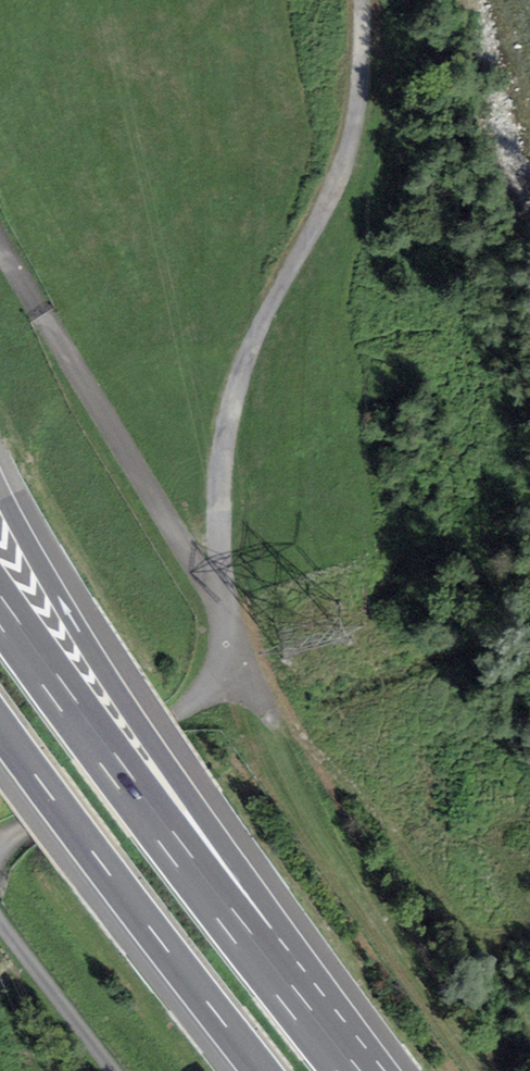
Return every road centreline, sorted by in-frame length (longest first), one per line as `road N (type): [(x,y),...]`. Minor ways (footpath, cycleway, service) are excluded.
road 1 (track): [(359,0),(361,89),(338,182),(257,326),(226,416),(217,461),(223,611),(215,673),(175,715),(0,849)]
road 2 (motorway): [(336,1056),(0,493)]
road 3 (motorway): [(336,1056),(0,607)]
road 4 (motorway): [(0,730),(261,1070)]
road 5 (track): [(221,586),(194,559),(0,242)]
road 6 (unclassified): [(0,922),(113,1070)]

